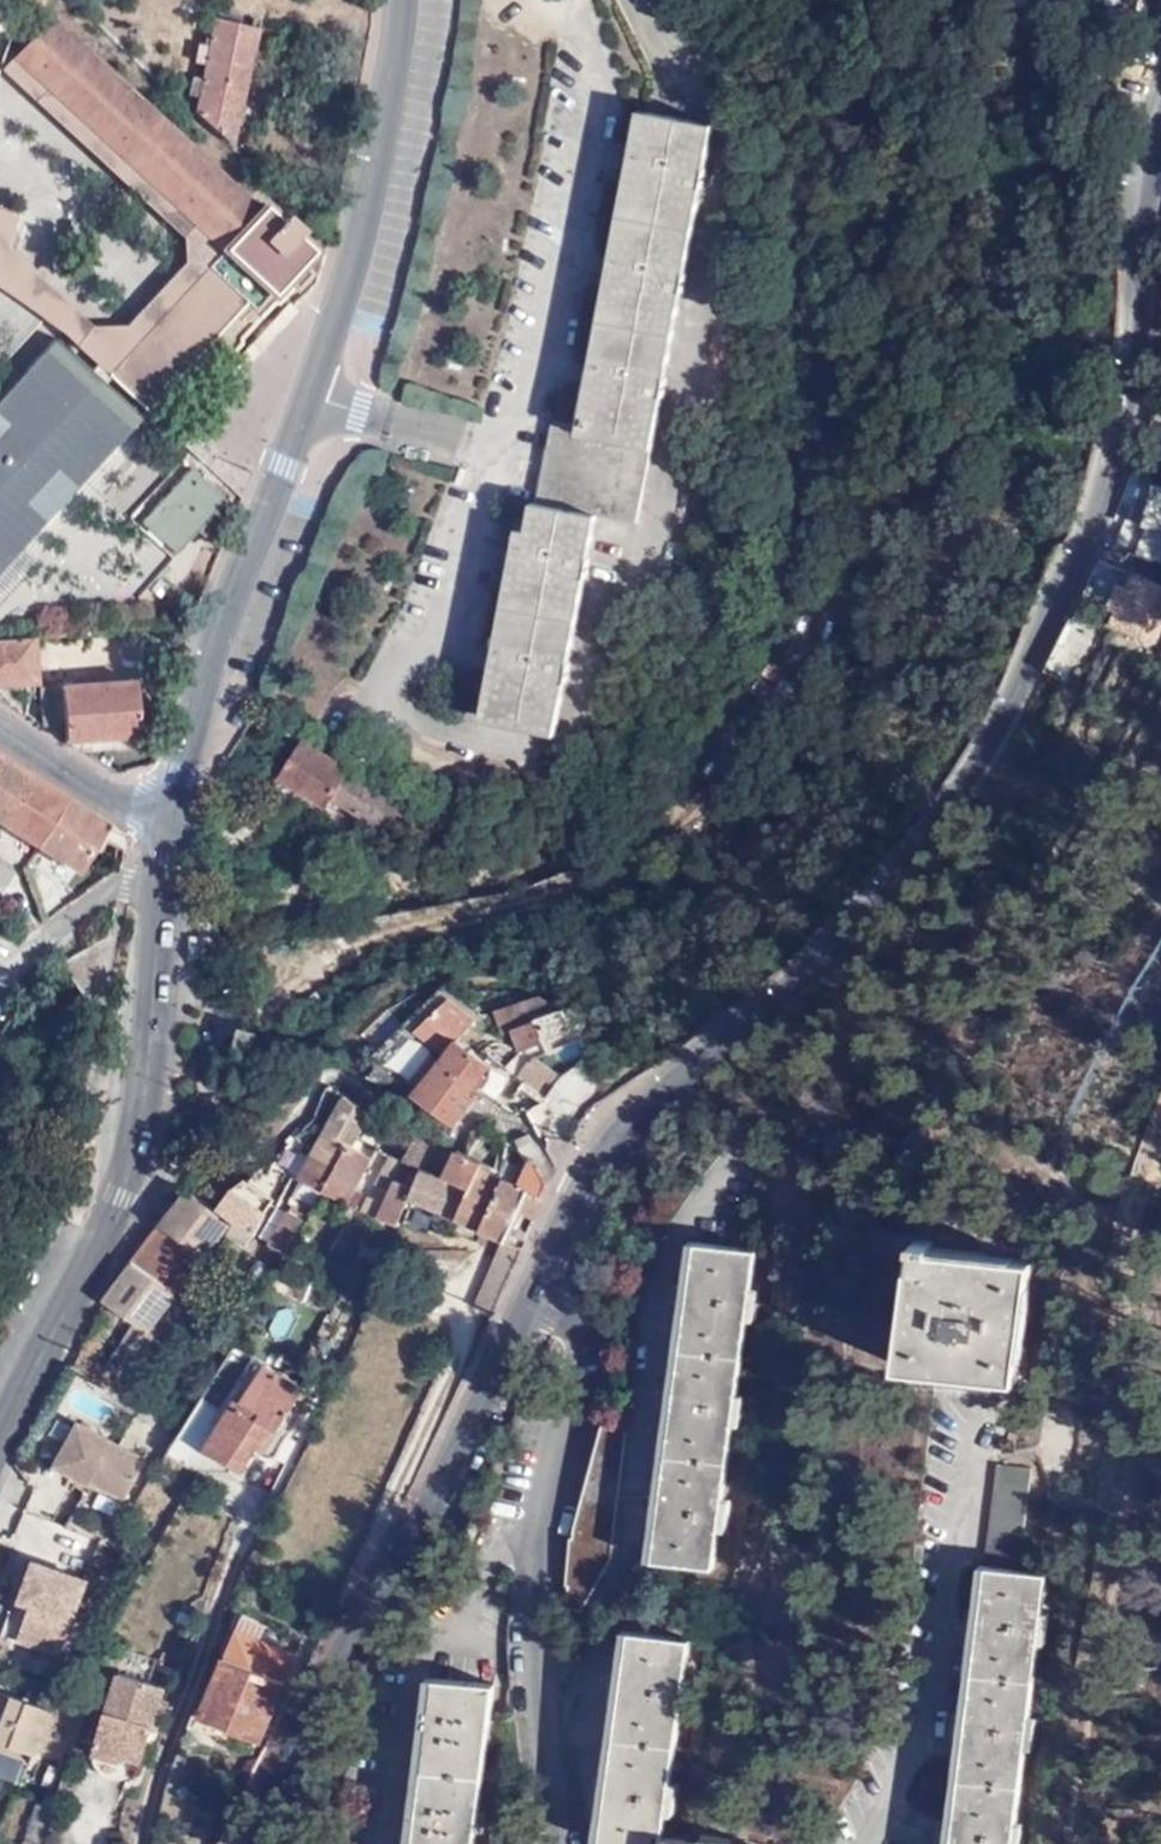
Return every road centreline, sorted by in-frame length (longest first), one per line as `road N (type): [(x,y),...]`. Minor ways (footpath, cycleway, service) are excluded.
road 1 (tertiary): [(252,1843),(336,1664),(414,1536),(608,1130),(830,946),(955,795),(1010,702),(1125,432),(1160,133)]
road 2 (primary): [(401,0),(349,279),(226,618),(169,821)]
road 3 (primary): [(159,882),(155,1026),(140,1142),(0,1442)]
road 4 (tertiary): [(0,731),(129,807),(169,821)]
road 5 (residential): [(0,970),(105,900),(159,882)]

